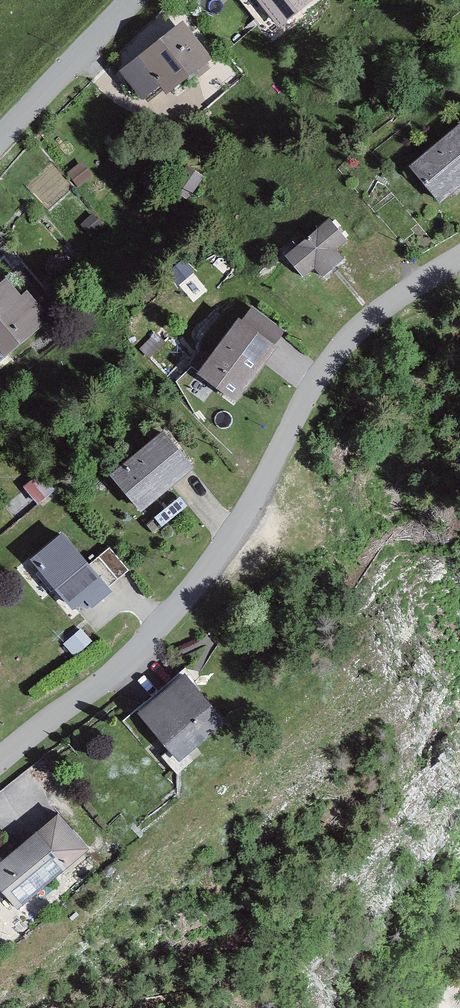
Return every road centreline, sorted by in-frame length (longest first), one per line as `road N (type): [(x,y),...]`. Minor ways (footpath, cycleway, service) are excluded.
road 1 (residential): [(0,758),(128,663),(230,536),(317,377),(367,320),(459,255)]
road 2 (residential): [(132,0),(0,138)]

